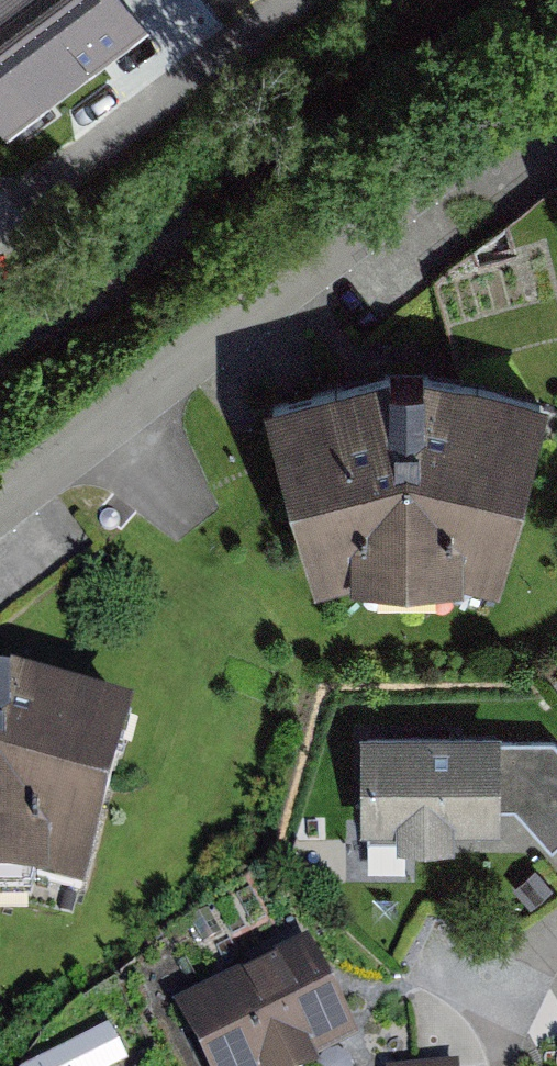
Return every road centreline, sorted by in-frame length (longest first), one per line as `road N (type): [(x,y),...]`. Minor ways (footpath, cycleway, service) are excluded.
road 1 (residential): [(556,84),(115,416)]
road 2 (residential): [(0,215),(293,0)]
road 3 (residential): [(556,944),(497,986),(505,1065)]
road 4 (residential): [(115,416),(0,502)]

